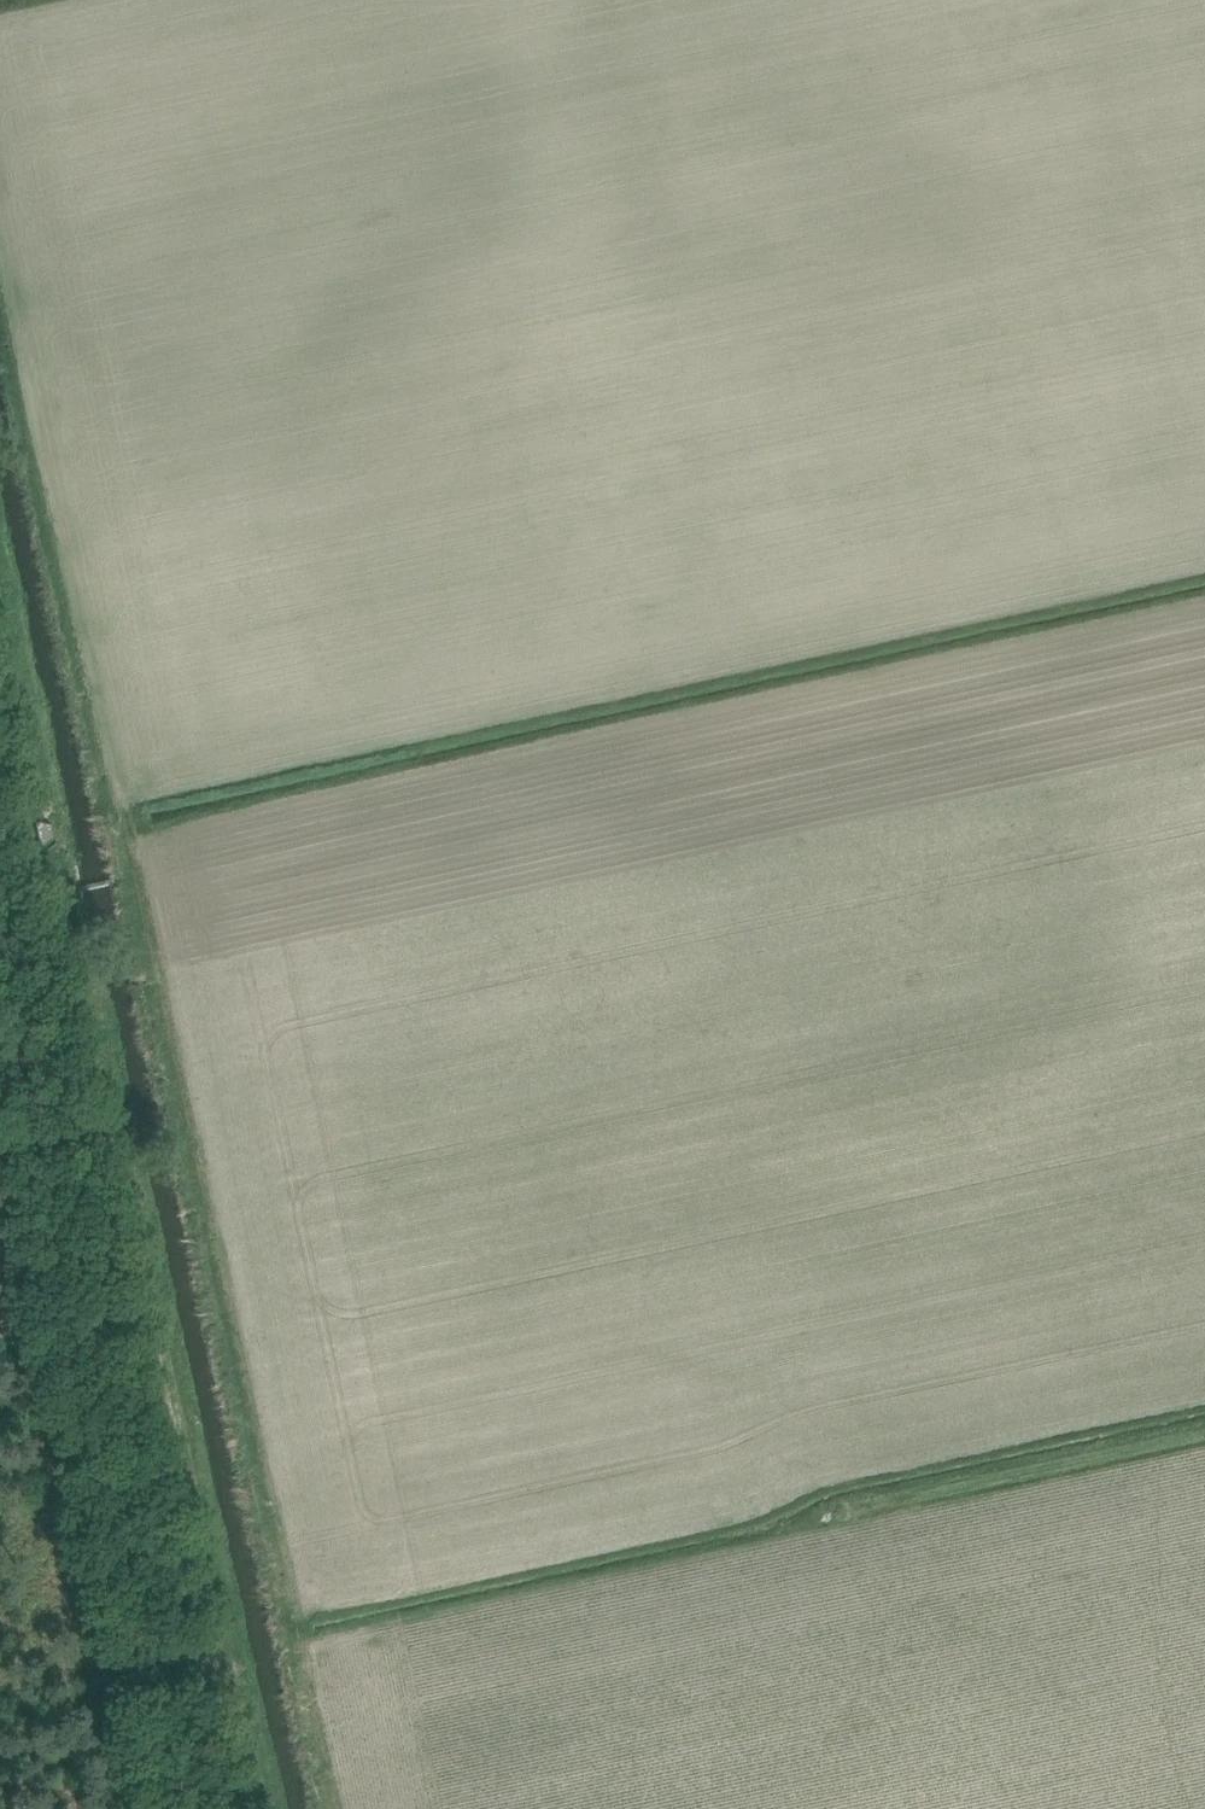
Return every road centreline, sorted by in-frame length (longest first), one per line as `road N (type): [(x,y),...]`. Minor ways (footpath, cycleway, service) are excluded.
road 1 (track): [(267,1808),(73,921),(33,853),(25,814),(36,756),(0,589)]
road 2 (track): [(856,1507),(1204,1434)]

